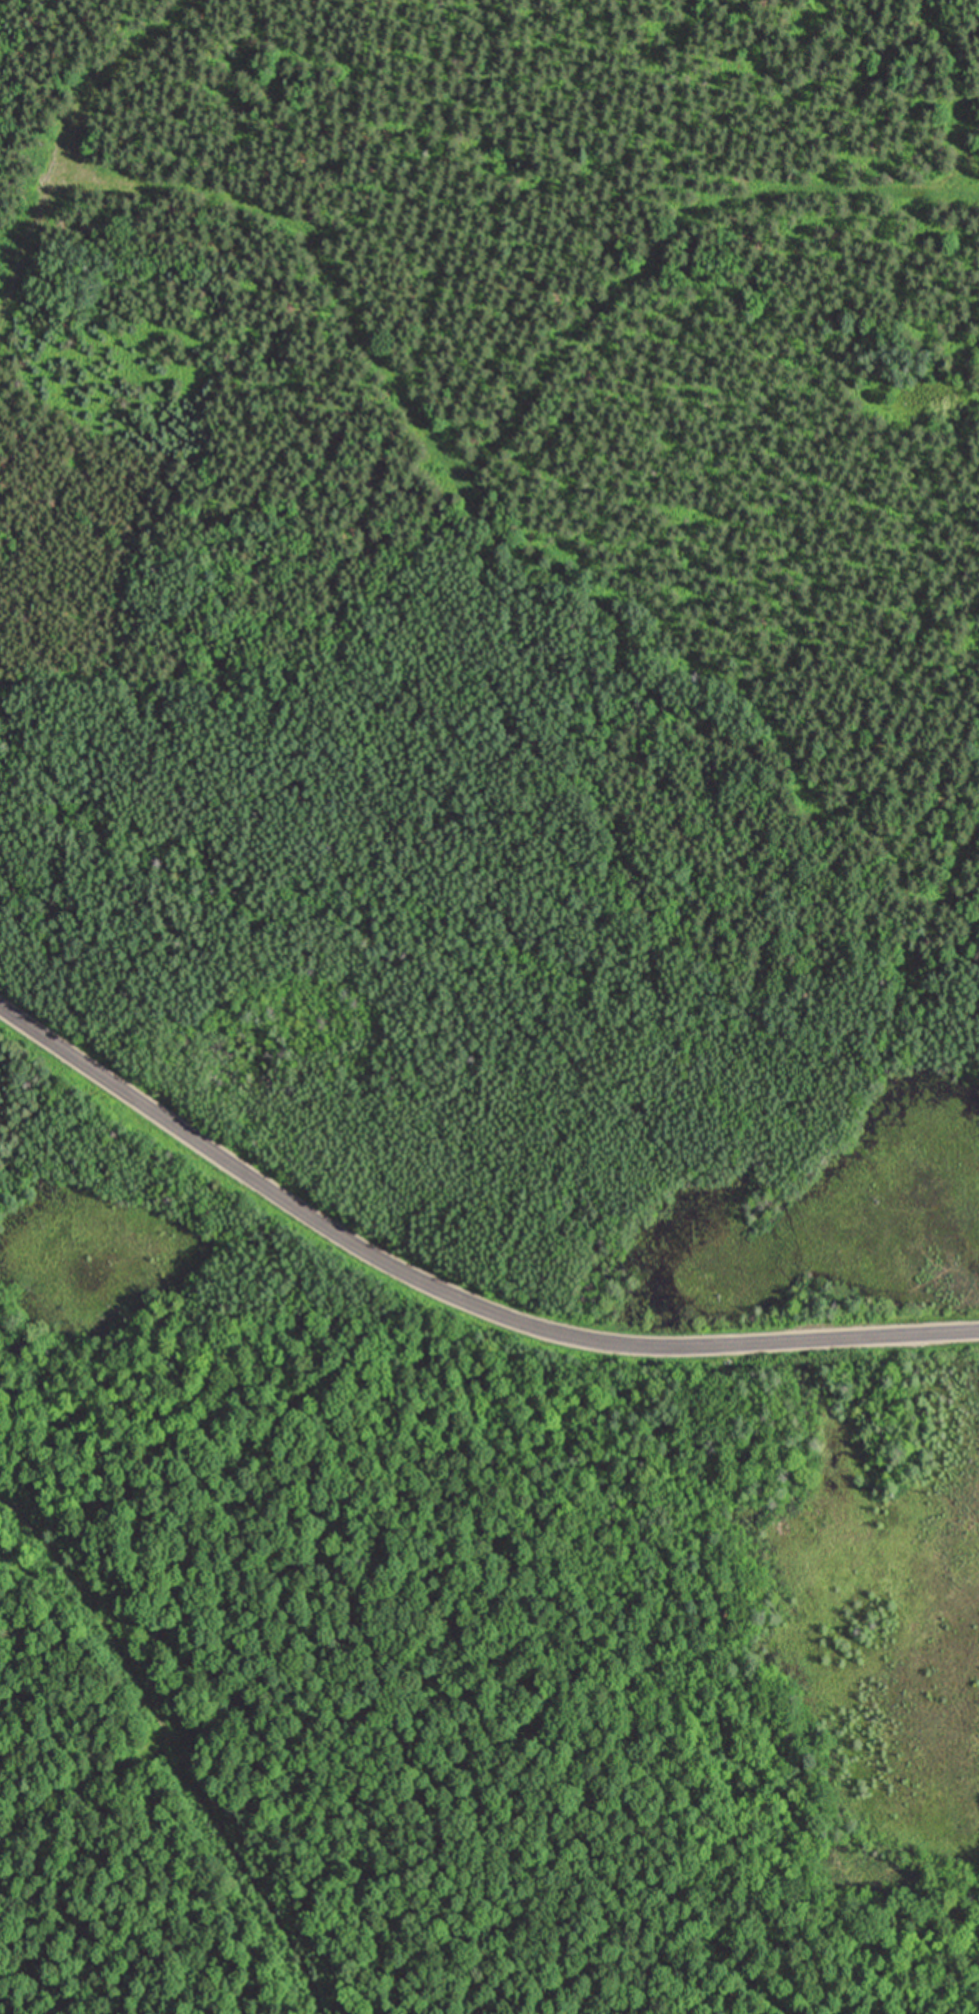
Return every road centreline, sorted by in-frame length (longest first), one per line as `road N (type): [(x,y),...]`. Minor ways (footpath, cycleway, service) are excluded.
road 1 (track): [(978,195),(939,183),(819,182),(716,198),(676,220),(555,356),(485,451),(458,461),(436,453),(346,317),(306,233),(273,209),(63,157)]
road 2 (tertiary): [(978,1330),(693,1344),(572,1335),(452,1296),(342,1239),(0,1006)]
road 3 (track): [(0,1496),(71,1573),(307,1966),(321,2013)]
road 4 (track): [(0,321),(88,94),(188,0)]
road 5 (track): [(0,1834),(51,1791),(171,1740)]

